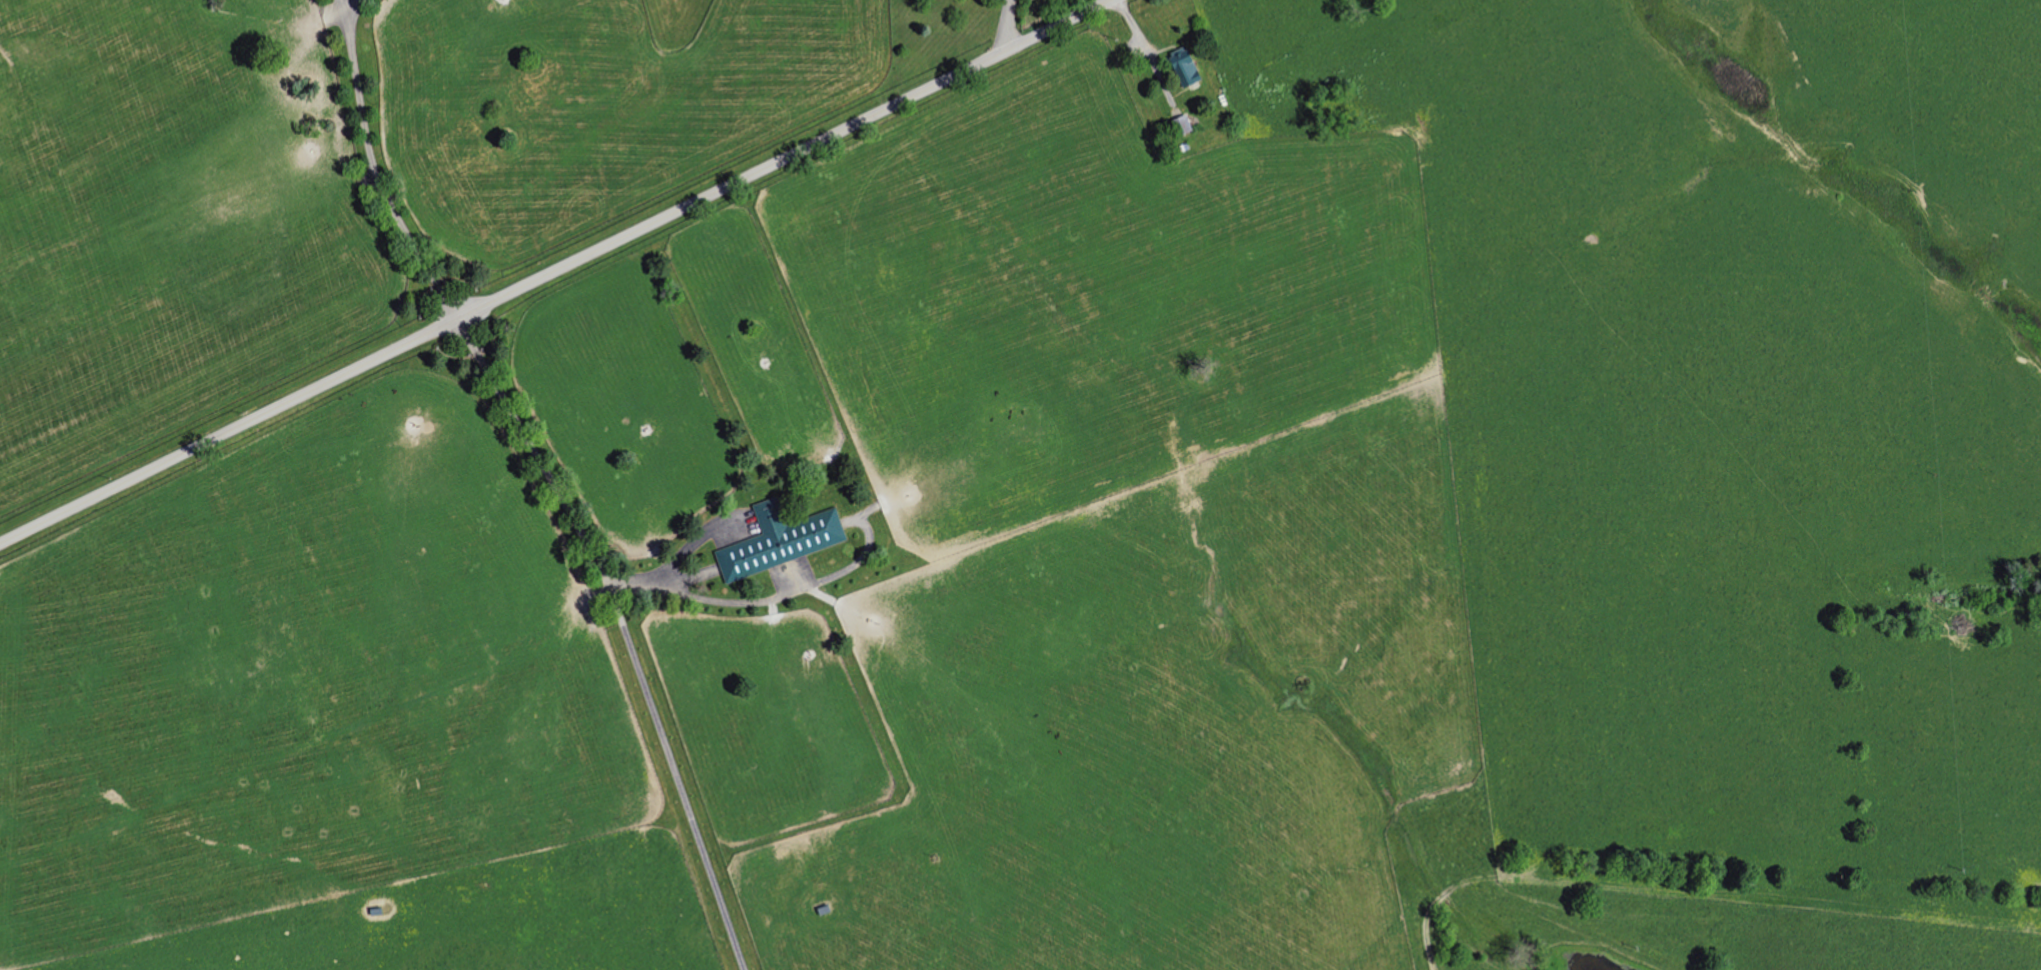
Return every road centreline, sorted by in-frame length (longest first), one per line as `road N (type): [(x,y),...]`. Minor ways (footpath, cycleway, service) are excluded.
road 1 (secondary): [(0,546),(1113,0)]

